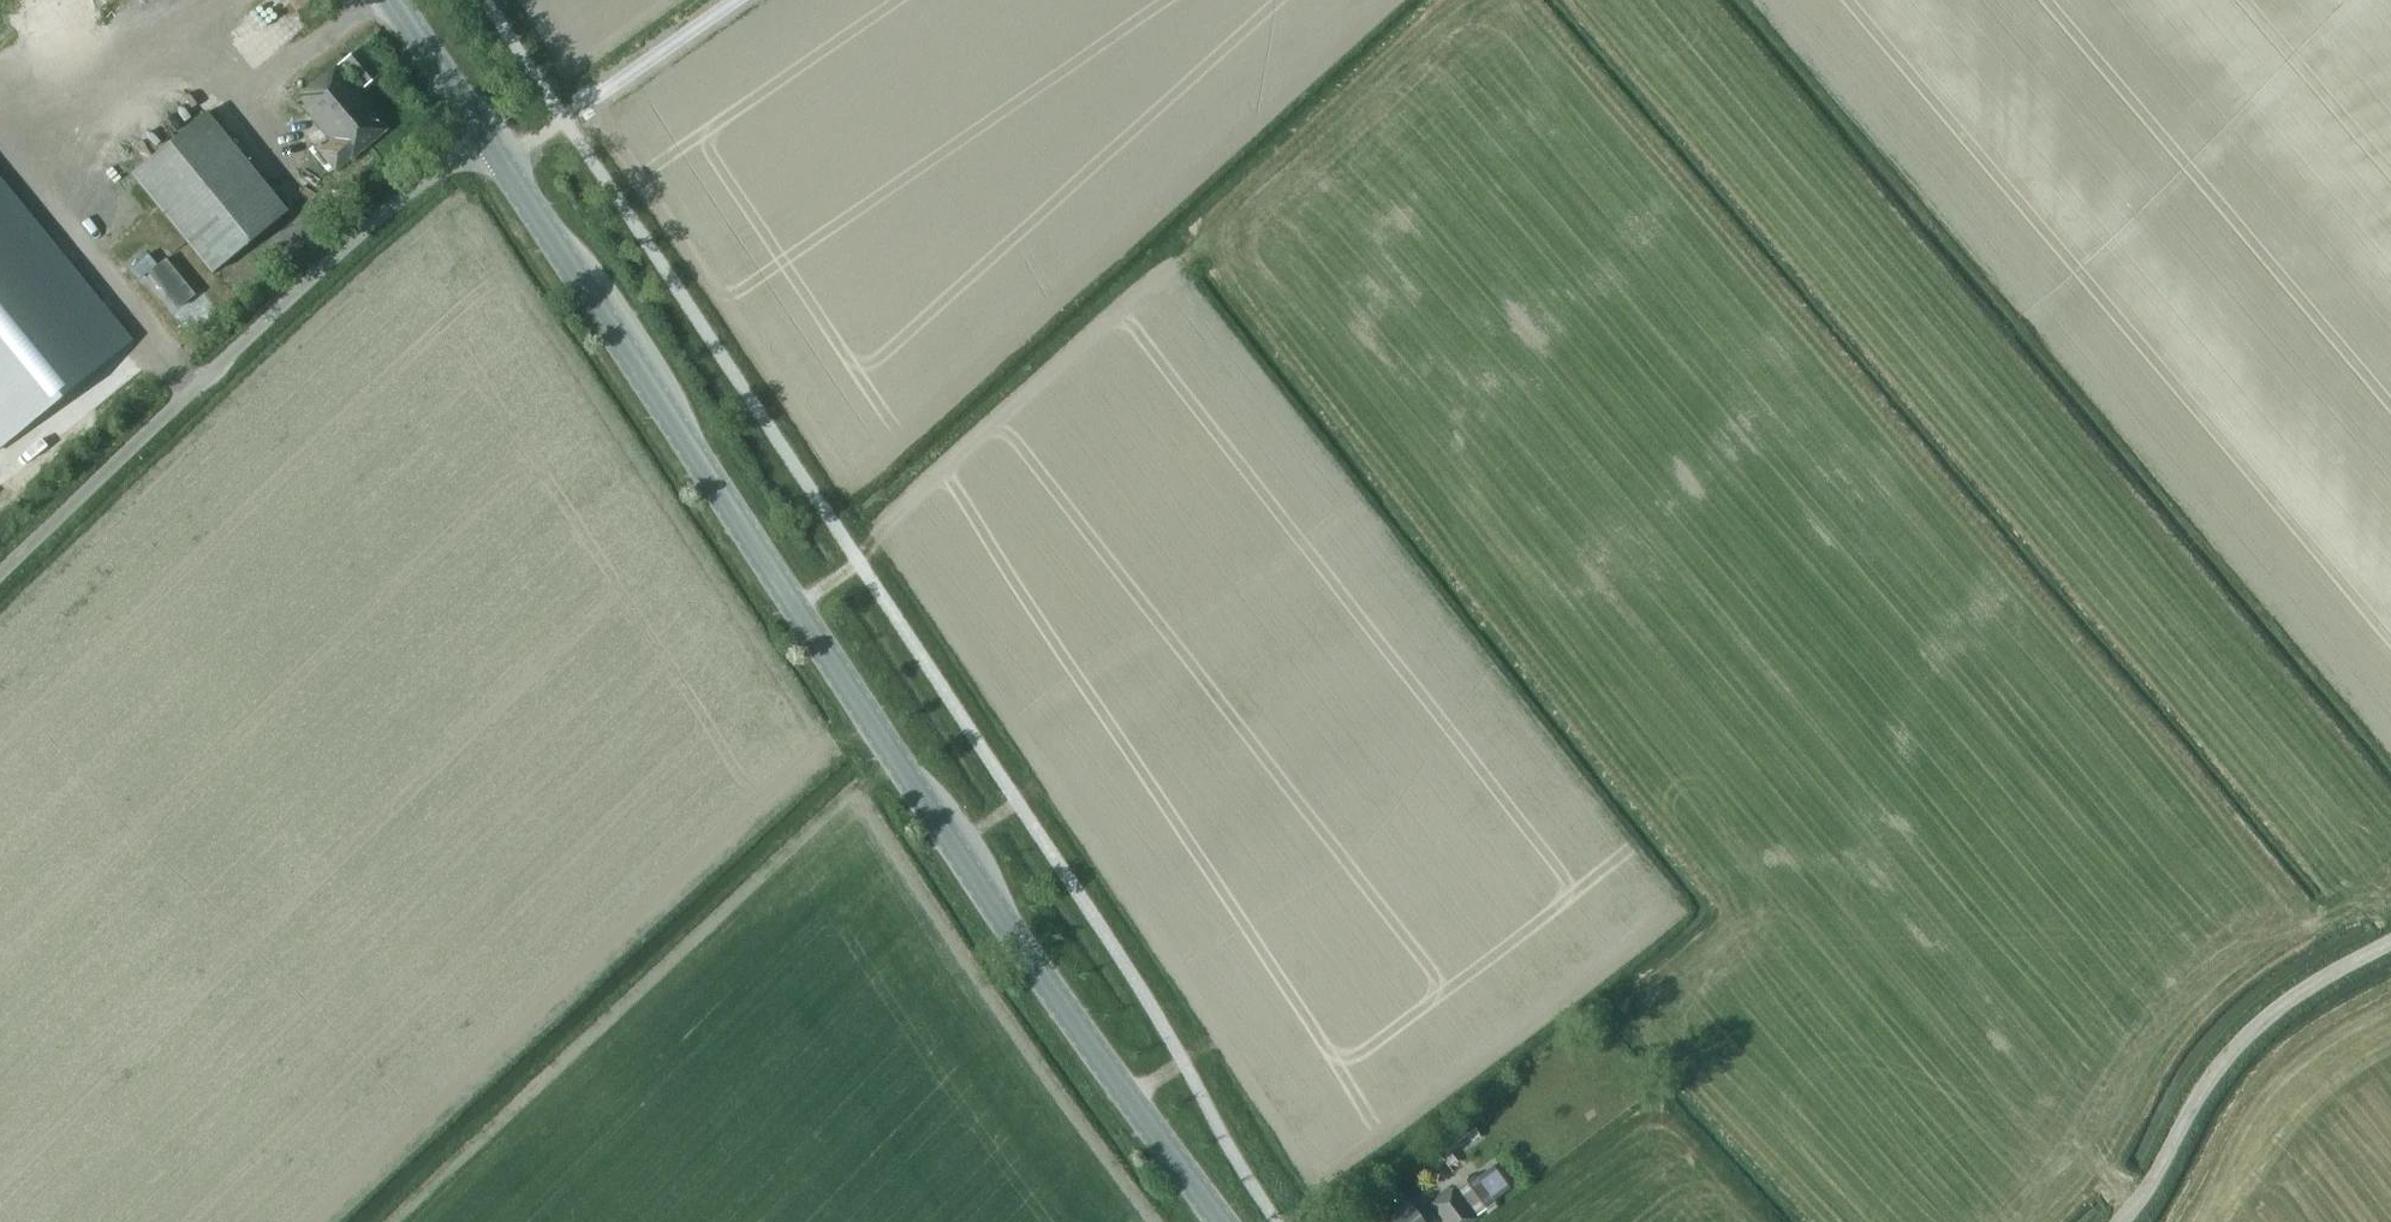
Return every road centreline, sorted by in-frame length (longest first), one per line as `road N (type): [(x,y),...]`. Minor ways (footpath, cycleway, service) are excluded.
road 1 (primary): [(1221,1221),(937,824),(491,148)]
road 2 (unclassified): [(0,574),(388,207),(454,161),(491,148)]
road 3 (track): [(2122,1221),(2244,1036),(2302,988),(2390,942)]
road 4 (primary): [(491,148),(393,0)]

